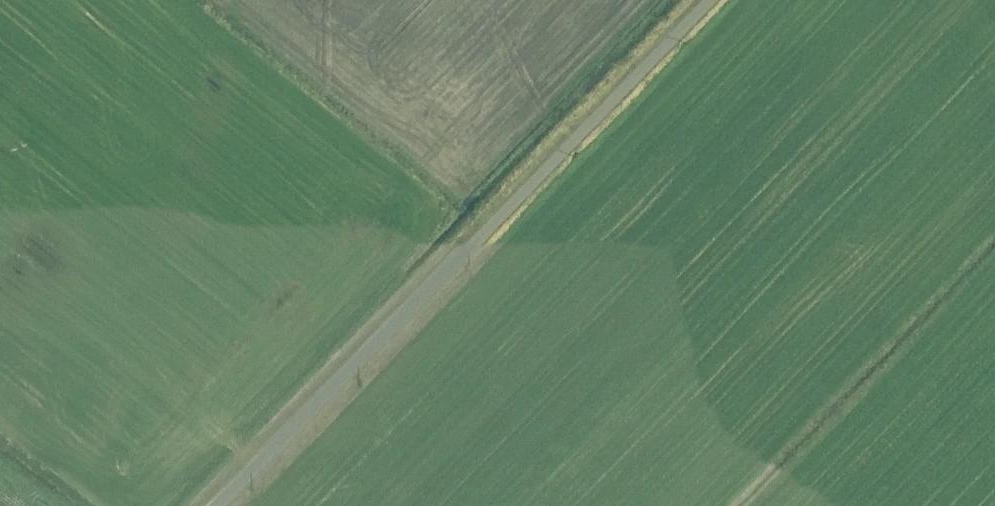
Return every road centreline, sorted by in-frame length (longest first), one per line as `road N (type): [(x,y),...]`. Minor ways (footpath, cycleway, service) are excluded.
road 1 (residential): [(709,0),(214,505)]

